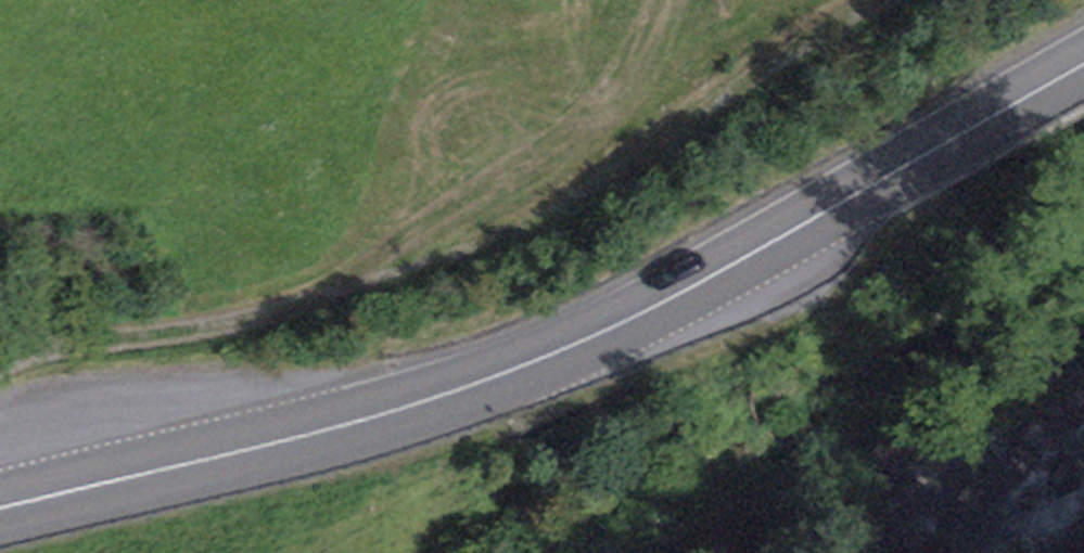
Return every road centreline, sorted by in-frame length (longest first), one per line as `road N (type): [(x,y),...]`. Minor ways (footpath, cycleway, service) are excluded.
road 1 (secondary): [(0,512),(360,422),(565,347),(1083,63)]
road 2 (track): [(889,0),(833,28),(577,205),(509,237),(392,279),(46,349),(0,368)]

